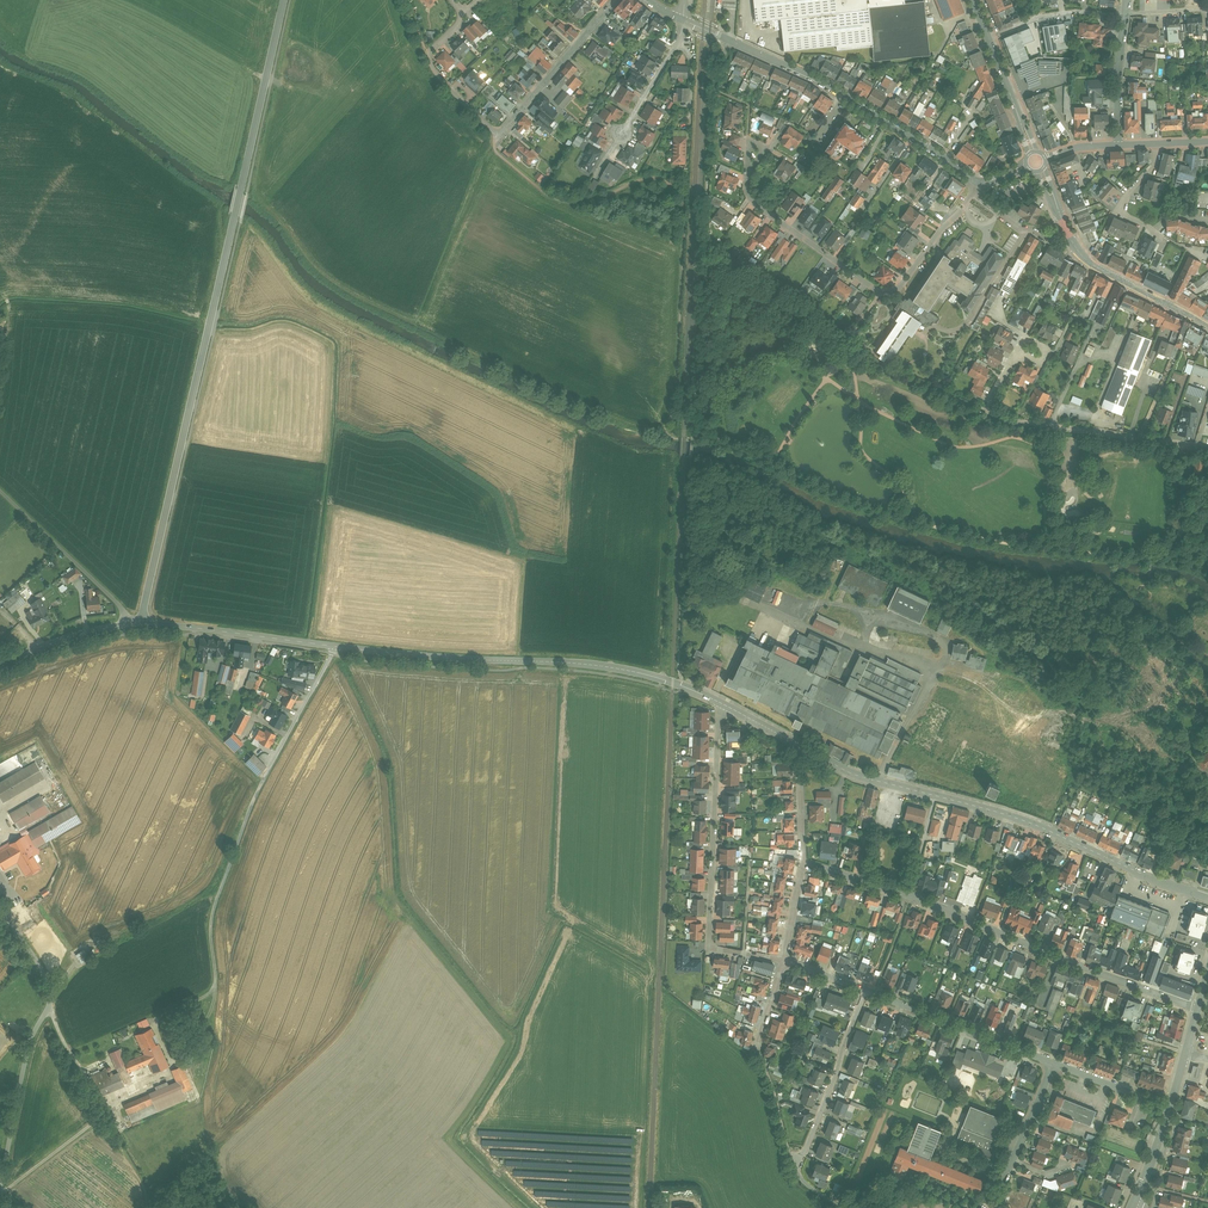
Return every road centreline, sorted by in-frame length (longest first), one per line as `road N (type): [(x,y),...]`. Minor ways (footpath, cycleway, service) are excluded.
road 1 (unclassified): [(142,624),(284,0)]
road 2 (secondary): [(1207,897),(1022,821),(848,772),(799,744)]
road 3 (residential): [(1197,1008),(803,864)]
road 4 (residential): [(750,105),(752,201),(892,300),(977,182)]
road 5 (secondary): [(720,702),(606,667),(336,647)]
road 6 (unclassified): [(683,19),(819,81),(977,182)]
road 7 (residential): [(784,959),(720,950),(710,940),(720,702)]
road 8 (residential): [(1207,448),(998,416),(992,396),(1015,354)]
road 9 (residential): [(431,68),(497,136),(615,0)]
road 10 (unclassified): [(16,932),(49,986),(50,1006),(35,1034),(0,1184)]
road 11 (secondary): [(1036,161),(1087,261),(1207,327)]
road 12 (residential): [(784,959),(756,1052),(794,1173)]
road 13 (residential): [(1054,1063),(865,992)]
road 14 (unclassified): [(5,1191),(120,1095),(166,1077)]
road 15 (secondary): [(336,647),(142,624)]
road 16 (residential): [(865,992),(794,1173)]
road 17 (residential): [(131,624),(0,491)]
road 18 (residential): [(1155,144),(1155,162),(1118,210),(1202,255)]
road 19 (residential): [(336,647),(268,773)]
road 20 (residential): [(989,38),(1074,10),(1126,15)]
road 21 (secondary): [(131,624),(0,663)]
road 22 (residential): [(683,19),(675,47),(621,135)]
road 23 (secondary): [(989,38),(1036,161)]
road 24 (residential): [(1126,15),(1119,146)]
road 25 (residential): [(1170,1109),(1054,1063)]
road 26 (residential): [(799,744),(803,864)]

